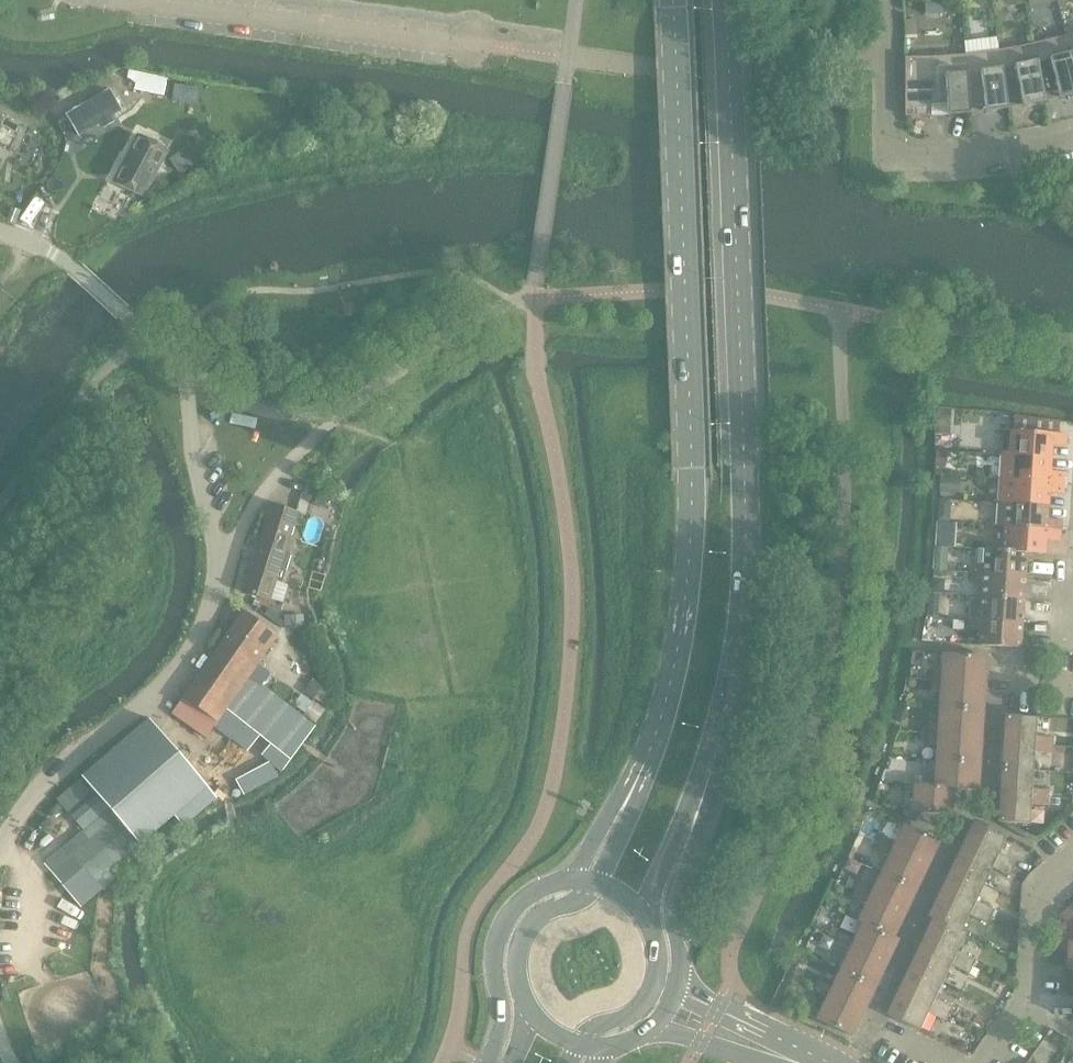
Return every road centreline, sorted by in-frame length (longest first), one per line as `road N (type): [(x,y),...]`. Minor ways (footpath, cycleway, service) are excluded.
road 1 (secondary): [(699,807),(734,701),(750,584),(731,0)]
road 2 (unclassified): [(0,851),(57,760),(165,685),(201,640),(223,570),(194,471),(185,368),(69,265),(0,230)]
road 3 (secondary): [(670,0),(695,476),(692,585),(676,688),(634,786)]
road 4 (unclassified): [(468,43),(178,0)]
road 5 (residential): [(984,1062),(1026,1003),(1032,902),(1072,861)]
road 6 (secondary): [(571,881),(527,897),(503,924),(495,959),(504,1020),(497,1062)]
road 7 (secondary): [(677,990),(674,904),(697,842),(699,807)]
road 8 (residential): [(907,159),(885,157),(883,0)]
road 9 (residential): [(907,159),(971,157),(1072,138)]
road 10 (secondary): [(594,882),(524,936),(517,970),(529,1012)]
road 11 (unclassified): [(651,1028),(780,1056)]
road 12 (unclassified): [(780,1056),(760,1030),(677,990)]
road 13 (secondary): [(645,917),(677,833),(699,807)]

